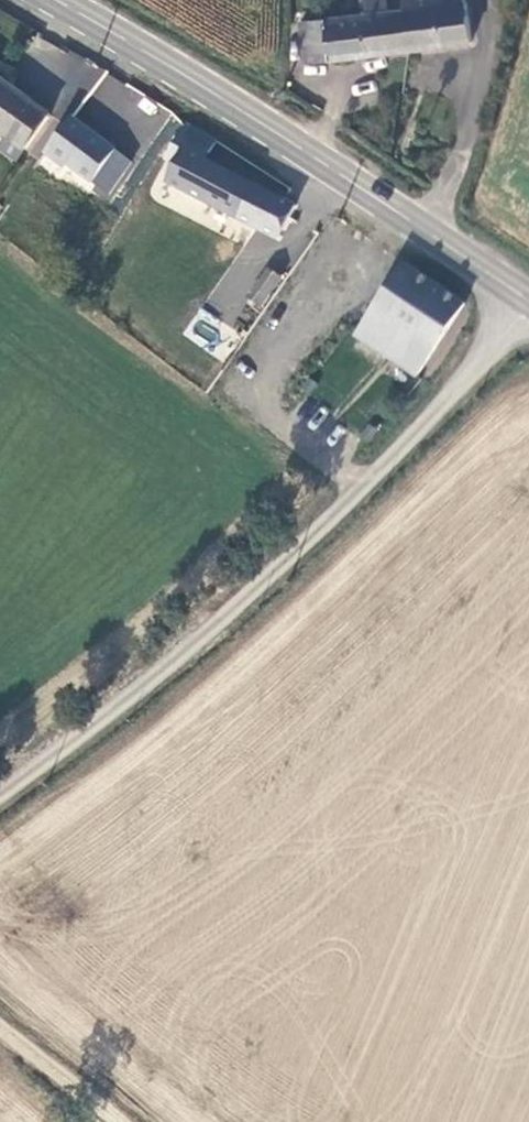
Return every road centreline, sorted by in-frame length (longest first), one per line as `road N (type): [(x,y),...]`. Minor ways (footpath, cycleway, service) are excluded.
road 1 (unclassified): [(528,305),(363,491),(165,668),(0,789)]
road 2 (secondary): [(528,302),(51,0)]
road 3 (track): [(0,1026),(111,1121)]

